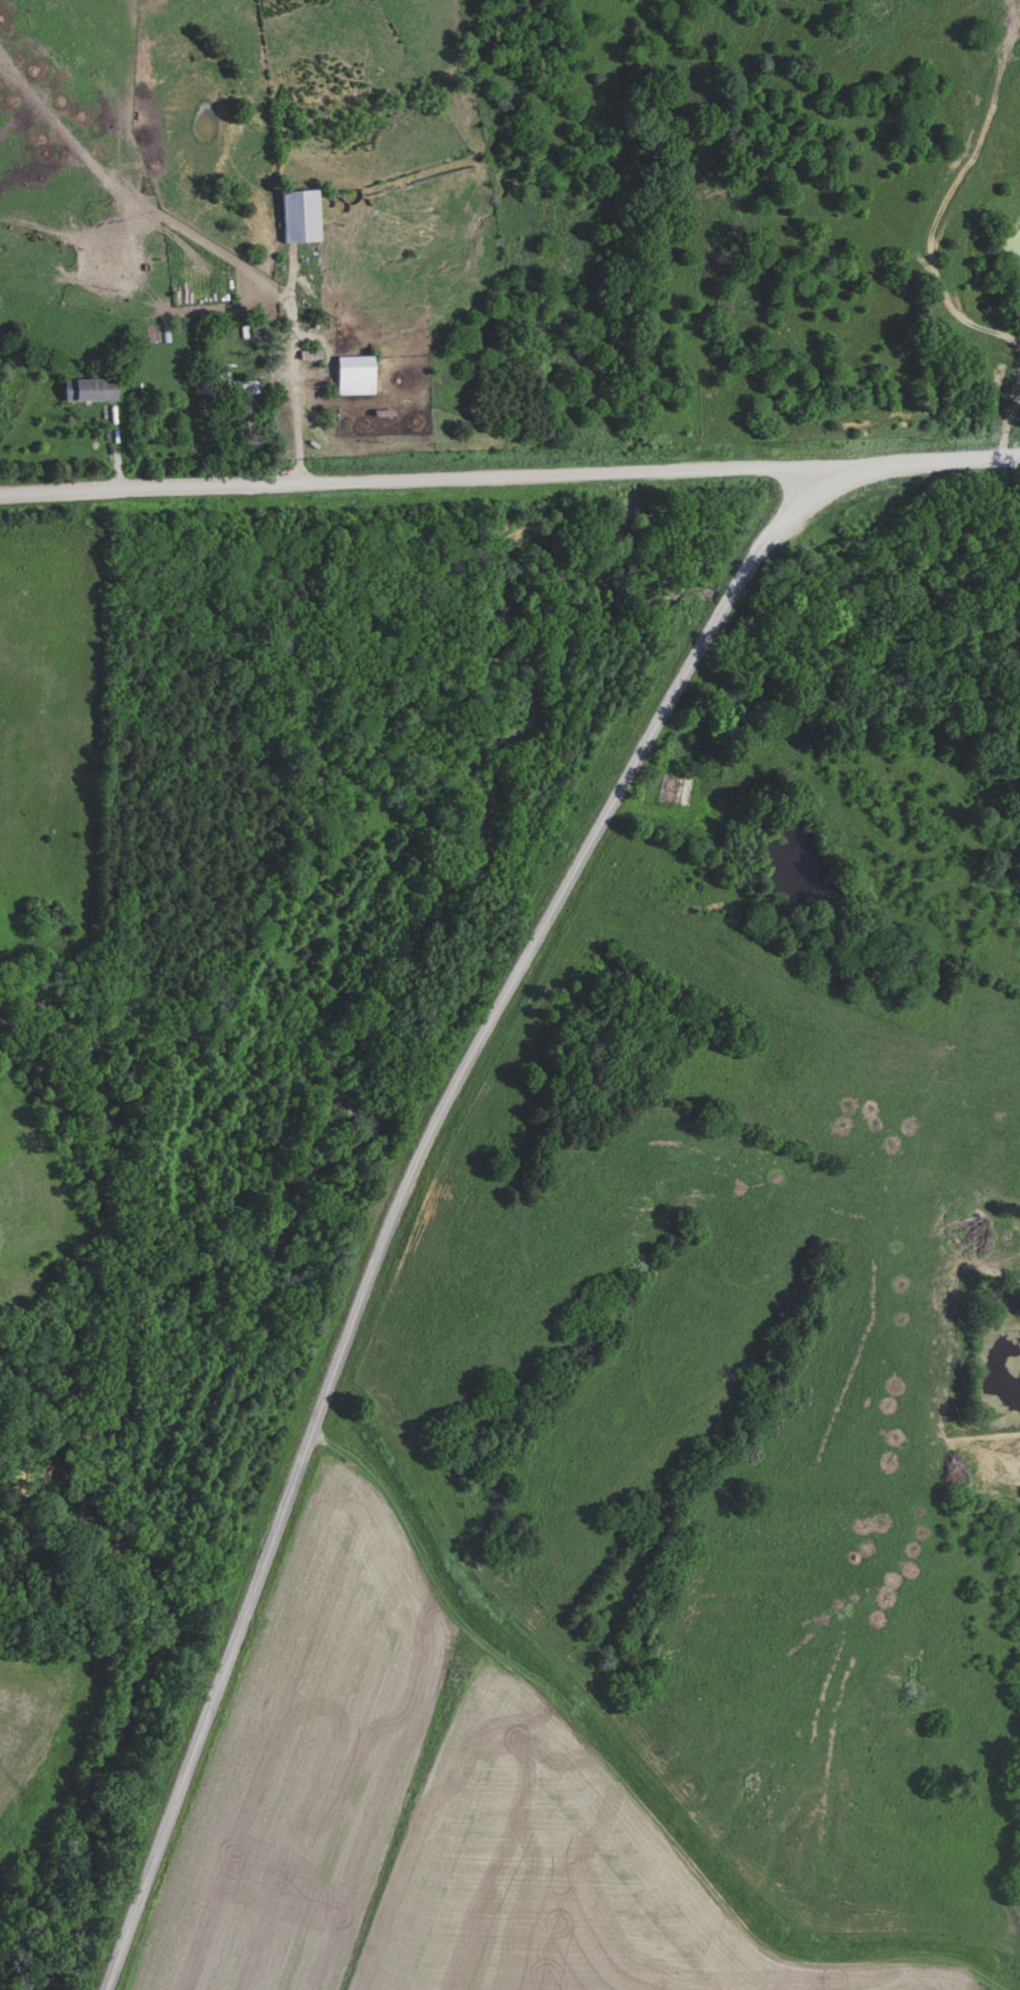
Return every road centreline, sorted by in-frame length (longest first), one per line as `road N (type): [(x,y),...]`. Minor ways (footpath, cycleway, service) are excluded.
road 1 (residential): [(104,1989),(425,1138),(744,572),(841,463)]
road 2 (residential): [(1019,456),(0,494)]

